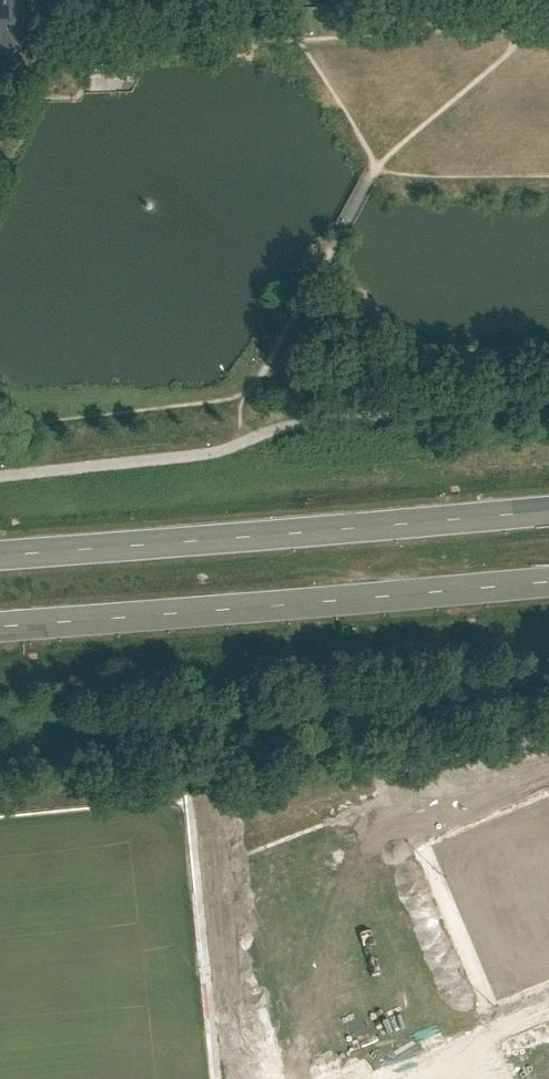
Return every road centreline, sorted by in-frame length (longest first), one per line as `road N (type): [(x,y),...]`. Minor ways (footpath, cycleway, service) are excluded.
road 1 (primary): [(0,623),(548,580)]
road 2 (primary): [(548,511),(0,553)]

